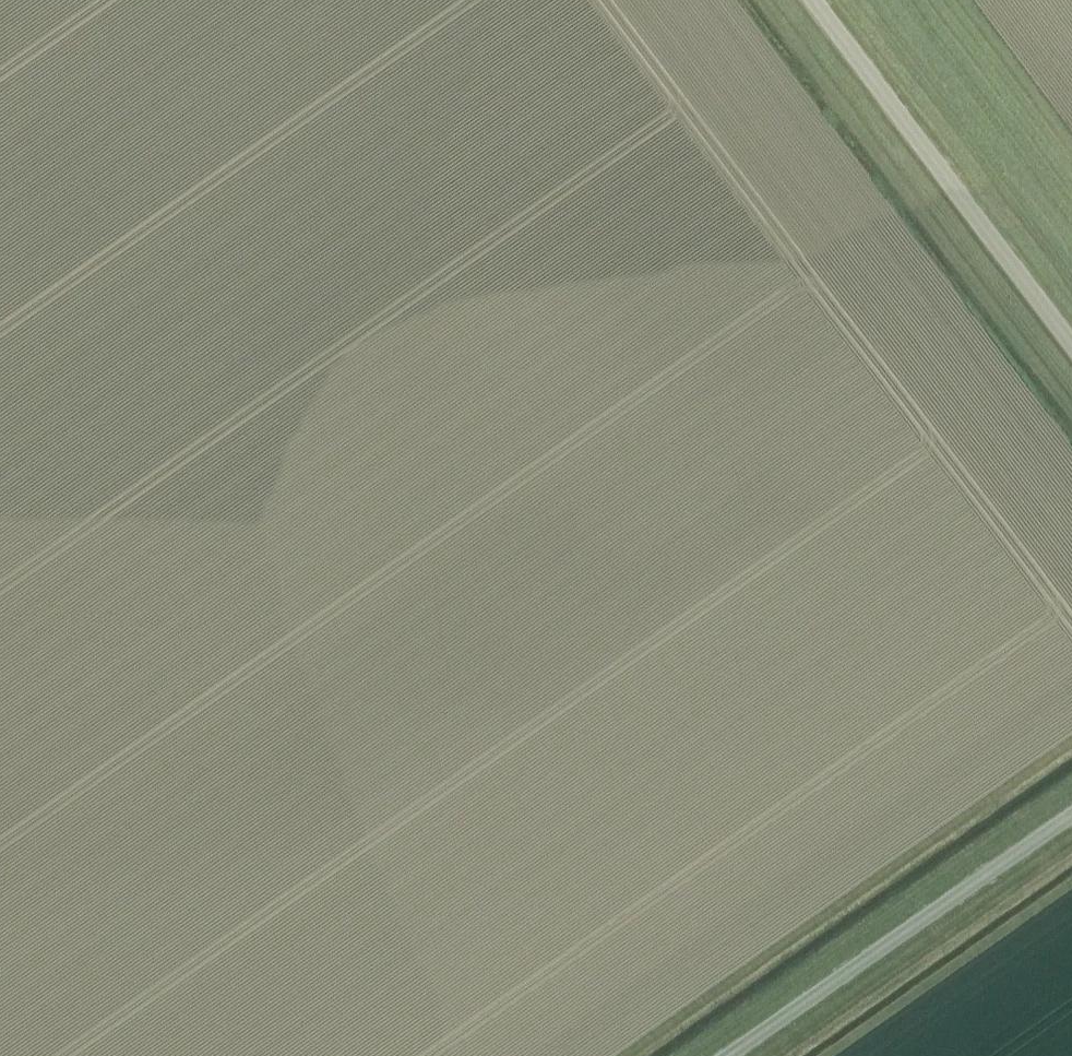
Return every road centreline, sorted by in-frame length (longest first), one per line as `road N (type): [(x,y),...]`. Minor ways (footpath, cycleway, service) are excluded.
road 1 (unclassified): [(1071,357),(793,0)]
road 2 (unclassified): [(740,1055),(1071,818)]

